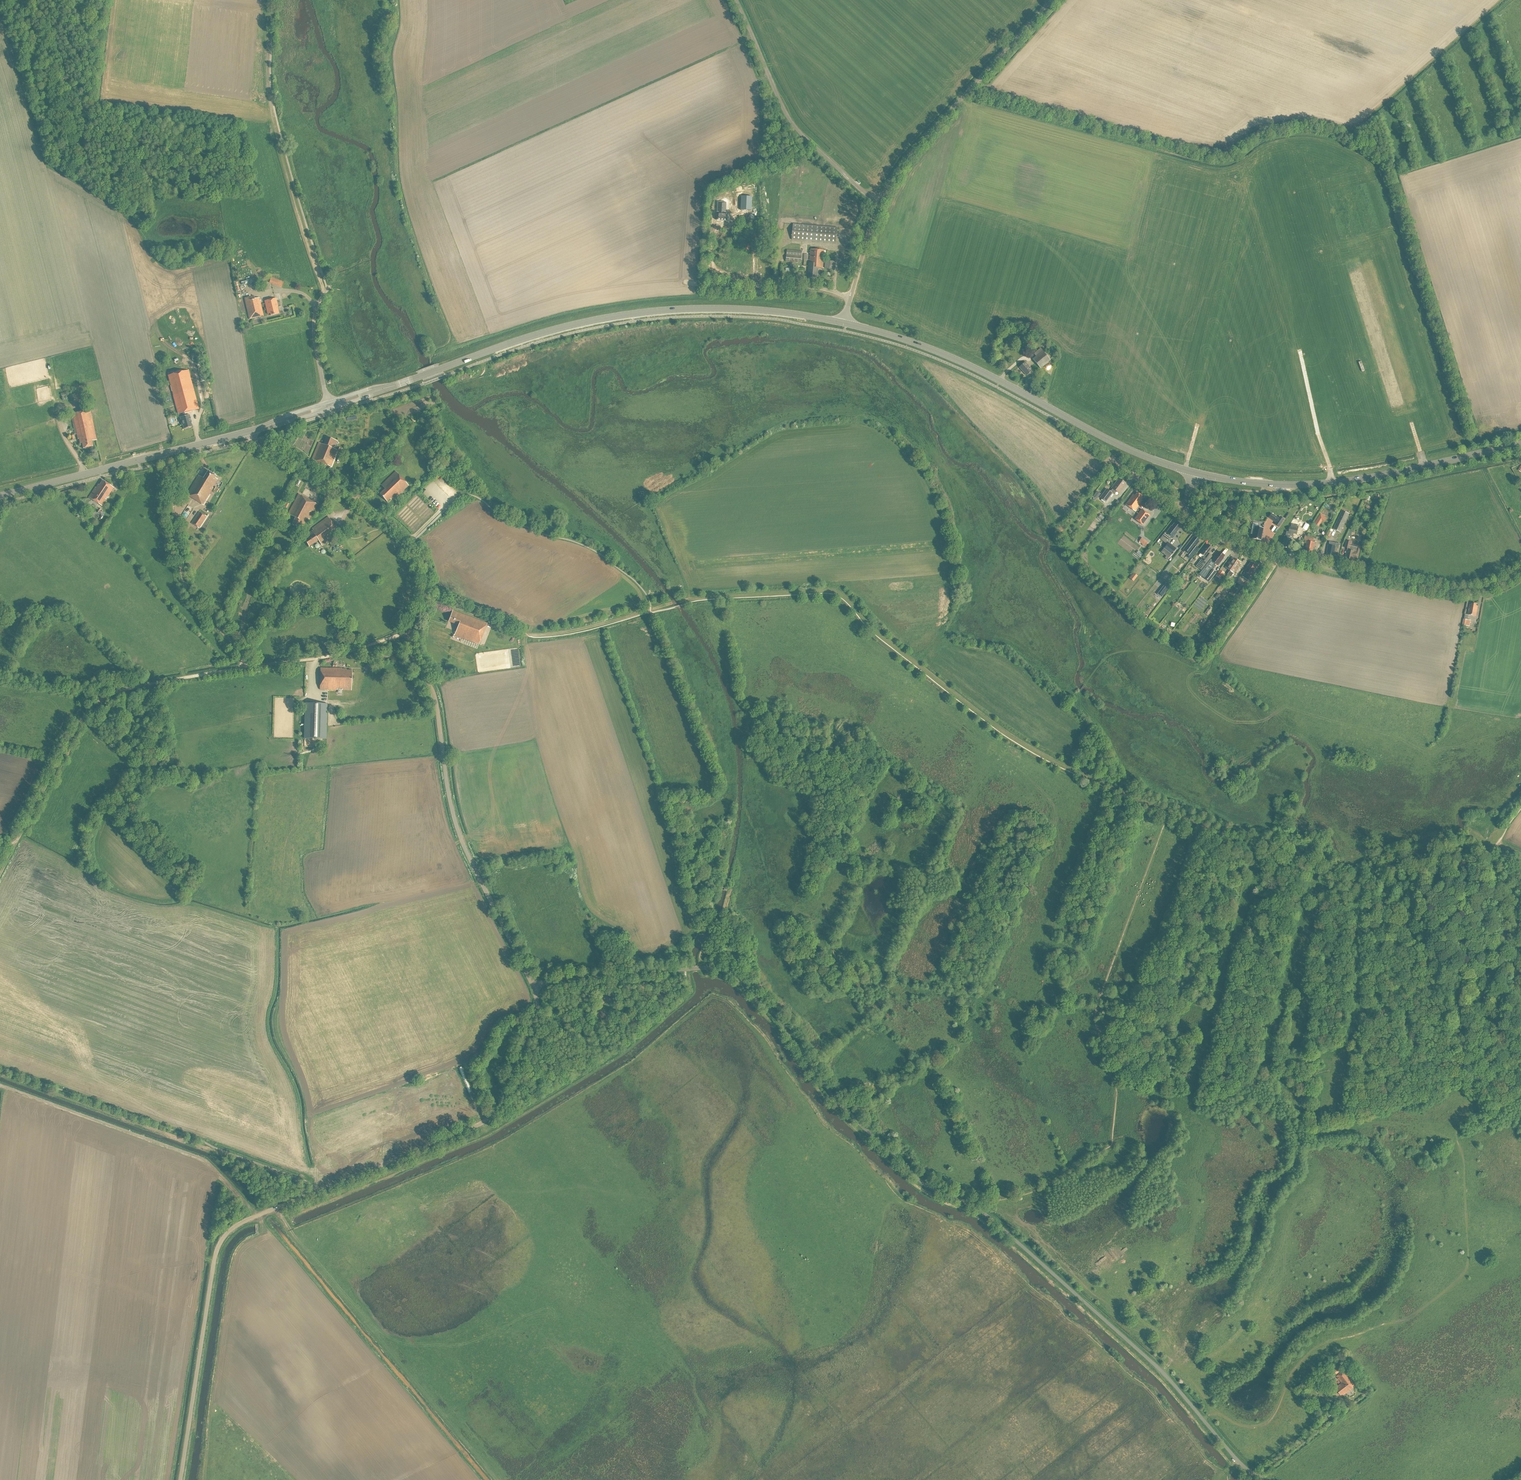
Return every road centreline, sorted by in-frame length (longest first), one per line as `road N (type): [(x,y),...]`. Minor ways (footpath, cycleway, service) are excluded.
road 1 (track): [(424,593),(528,635),(694,599),(837,594),(1004,732),(1116,790)]
road 2 (unclassified): [(181,1479),(215,1258),(226,1234),(484,1120),(538,1018),(534,988)]
road 3 (unclassified): [(534,988),(467,851),(435,696),(412,649),(425,586),(419,556),(397,528),(258,446),(251,431)]
road 4 (track): [(210,1146),(279,1222),(490,1131),(623,1055),(691,996),(687,969)]
road 5 (primary): [(329,408),(609,317),(708,308),(845,323)]
road 6 (track): [(0,872),(82,719),(104,697),(411,634)]
road 7 (unclassified): [(1264,1479),(1242,1466),(1163,1371),(977,1209)]
road 8 (primary): [(845,323),(930,349),(1119,446),(1196,473)]
road 9 (unclassified): [(700,968),(741,980),(866,1129),(927,1186),(977,1209)]
road 10 (primary): [(1196,473),(1322,484),(1520,444)]
road 11 (unclassified): [(883,203),(916,153),(1052,0)]
road 12 (primary): [(0,497),(251,431)]
road 13 (unclassified): [(883,203),(794,125),(736,0)]
road 14 (unclassified): [(1279,558),(1447,593),(1494,590),(1520,575)]
road 15 (track): [(162,455),(186,585),(244,668)]
road 16 (unclassified): [(700,968),(534,988)]
road 17 (unclassified): [(845,323),(883,203)]

